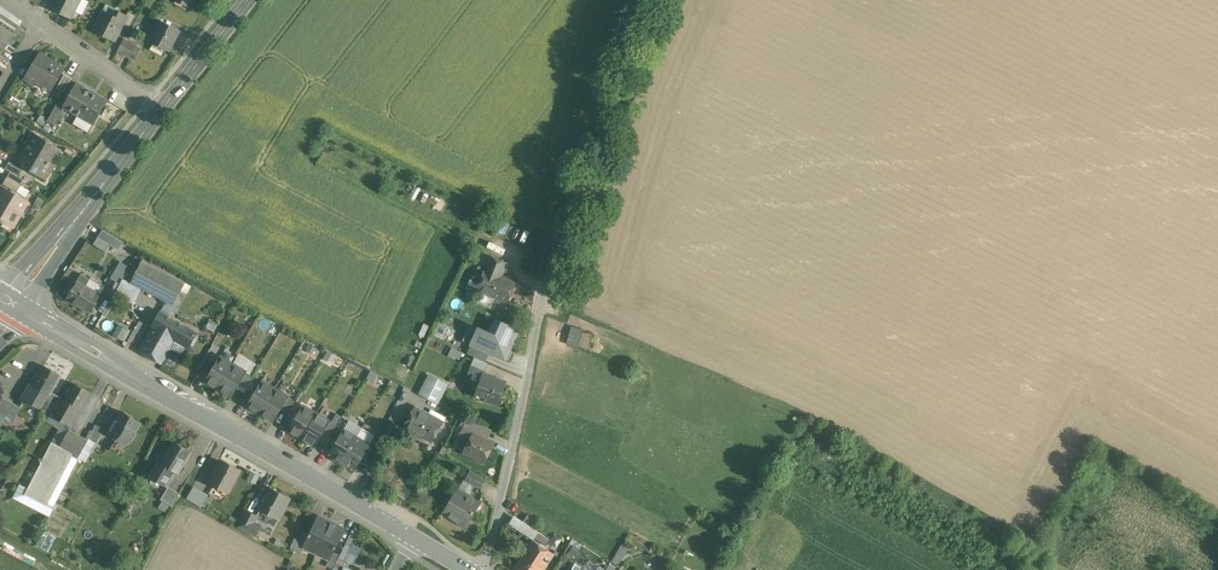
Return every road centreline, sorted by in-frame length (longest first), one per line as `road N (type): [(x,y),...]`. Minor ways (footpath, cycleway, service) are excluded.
road 1 (residential): [(480,569),(493,543),(553,263),(621,43),(642,0)]
road 2 (secondary): [(416,534),(12,302)]
road 3 (tertiary): [(12,302),(167,103)]
road 4 (residential): [(167,103),(46,25)]
road 5 (tertiary): [(167,103),(248,0)]

